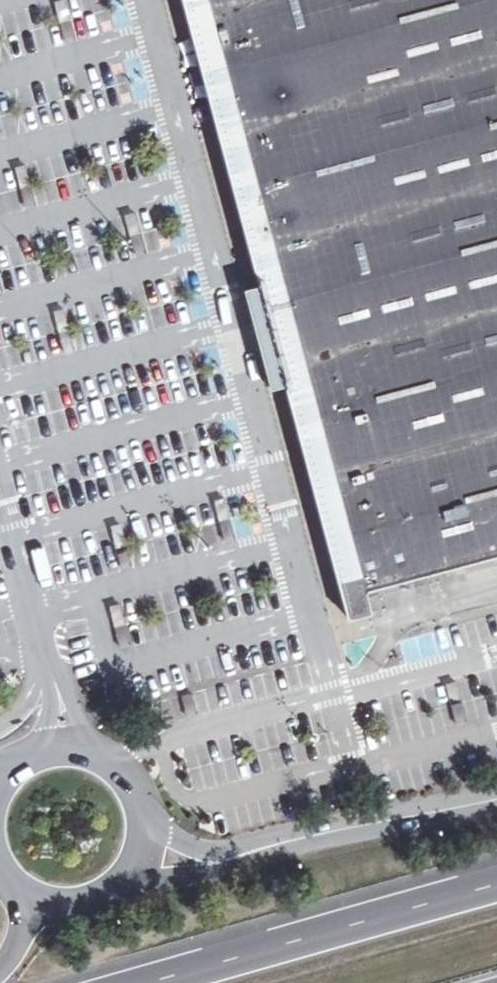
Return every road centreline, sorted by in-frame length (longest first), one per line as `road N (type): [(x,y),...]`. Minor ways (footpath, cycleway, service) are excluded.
road 1 (motorway): [(496,884),(145,982)]
road 2 (tertiary): [(143,848),(219,857),(496,797)]
road 3 (tertiary): [(143,848),(147,818),(122,765),(68,743),(29,754)]
road 4 (tertiary): [(36,895),(100,895),(143,848)]

